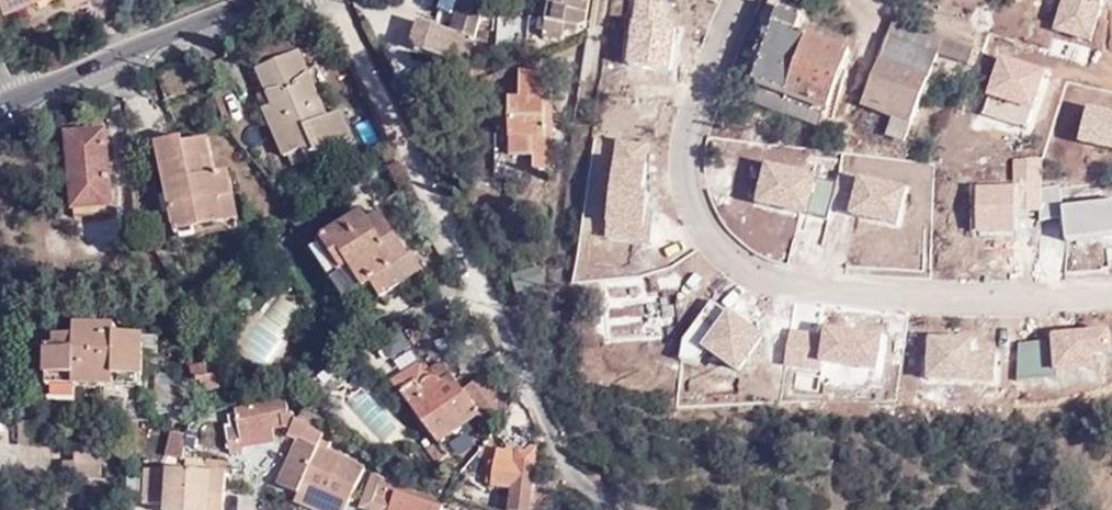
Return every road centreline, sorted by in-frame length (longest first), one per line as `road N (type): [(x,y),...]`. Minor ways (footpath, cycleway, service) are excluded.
road 1 (residential): [(743,0),(691,148),(695,208),(726,255),(762,275),(865,293),(972,300),(1111,295)]
road 2 (tertiary): [(266,0),(0,111)]

